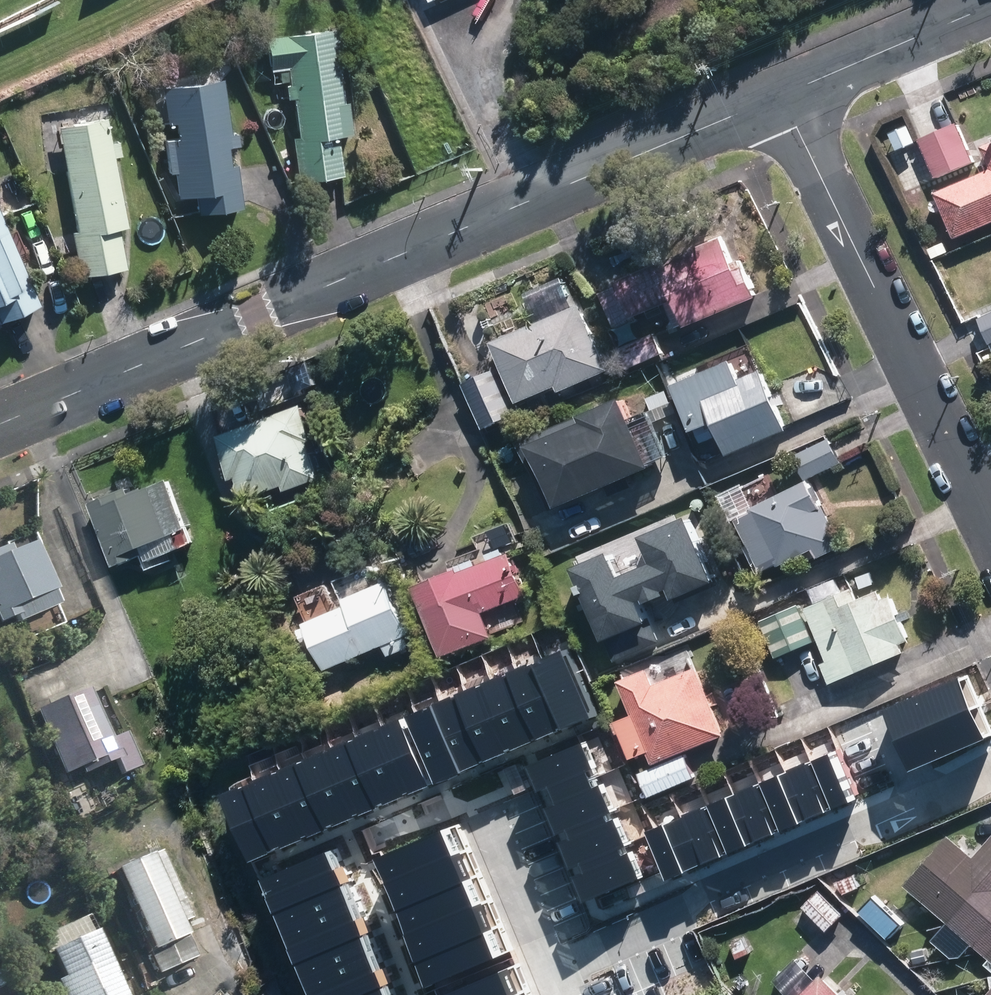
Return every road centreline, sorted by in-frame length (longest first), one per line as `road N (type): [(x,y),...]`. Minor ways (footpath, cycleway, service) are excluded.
road 1 (residential): [(0,426),(779,95)]
road 2 (residential): [(779,95),(990,531)]
road 3 (residential): [(990,774),(549,974)]
road 4 (residential): [(779,95),(990,5)]
road 5 (residential): [(549,974),(484,822)]

